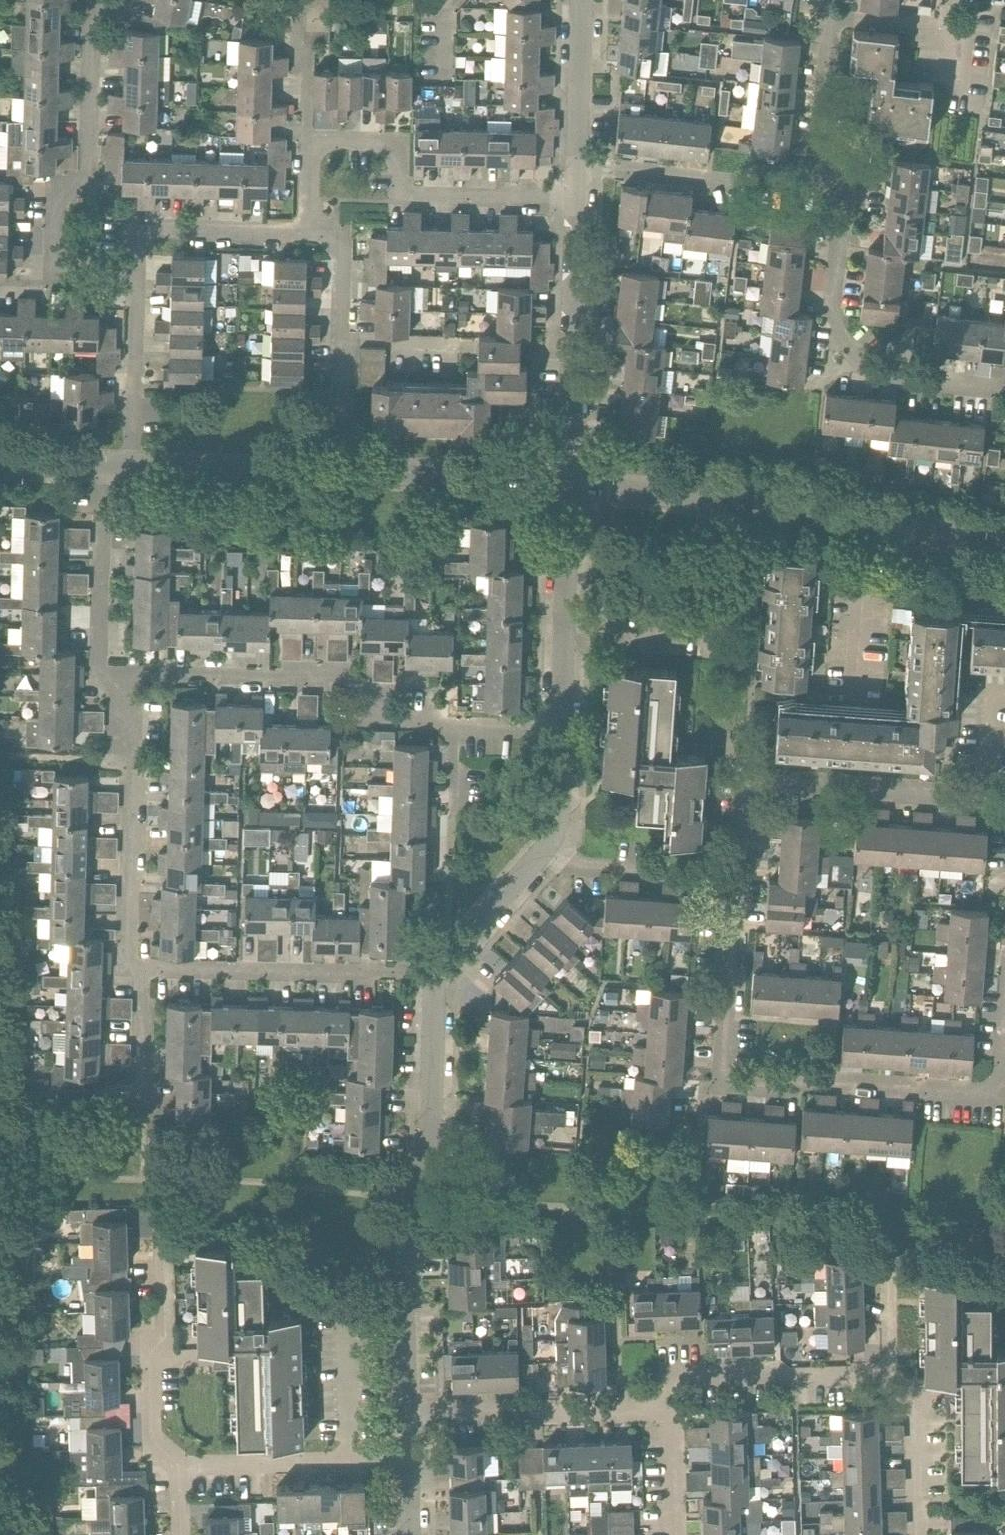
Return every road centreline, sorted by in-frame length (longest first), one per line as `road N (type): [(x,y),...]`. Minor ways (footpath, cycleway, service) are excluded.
road 1 (residential): [(734,880),(723,1067),(735,1084),(985,1097),(1004,1074)]
road 2 (residential): [(405,1412),(403,1279),(433,1115),(440,973)]
road 3 (residential): [(1004,542),(568,489)]
road 4 (residential): [(568,489),(134,465)]
road 5 (residential): [(136,273),(47,272),(46,189),(88,187),(88,13),(106,0)]
road 6 (residential): [(457,724),(399,721),(339,679),(120,676)]
road 7 (residential): [(1004,378),(855,367),(830,335),(840,203),(820,191)]
road 8 (residential): [(734,880),(738,807),(772,782),(983,801)]
road 9 (residential): [(573,202),(399,196),(398,136),(307,134)]
road 10 (residential): [(143,970),(130,957),(134,768),(120,744),(120,676)]
road 11 (residential): [(440,973),(143,970)]
road 12 (residential): [(568,489),(573,202)]
road 13 (residential): [(147,1210),(155,1451),(180,1469)]
road 14 (residential): [(667,1410),(405,1412)]
road 15 (residential): [(820,191),(575,169)]
road 16 (residential): [(891,1386),(877,1377),(703,1378),(667,1410)]
road 17 (residential): [(349,440),(335,402),(338,247),(304,223)]
road 18 (residential): [(561,726),(568,489)]
road 19 (residential): [(120,676),(100,668),(106,464)]
road 20 (residential): [(136,273),(139,231),(154,219),(304,223)]
road 21 (residential): [(820,191),(840,14),(831,0)]
road 22 (residential): [(134,465),(136,273)]
road 23 (residential): [(734,880),(588,870),(552,842)]
road 24 (residential): [(440,973),(552,842)]
road 25 (residential): [(180,1469),(350,1464)]
road 26 (residential): [(575,169),(584,0)]
road 27 (residential): [(350,1464),(345,1299)]
road 28 (residential): [(148,1129),(143,970)]
road 29 (residential): [(917,1534),(913,1403),(891,1386)]
road 30 (residential): [(307,134),(306,60),(285,33),(283,0)]
road 31 (residential): [(675,1534),(667,1410)]

